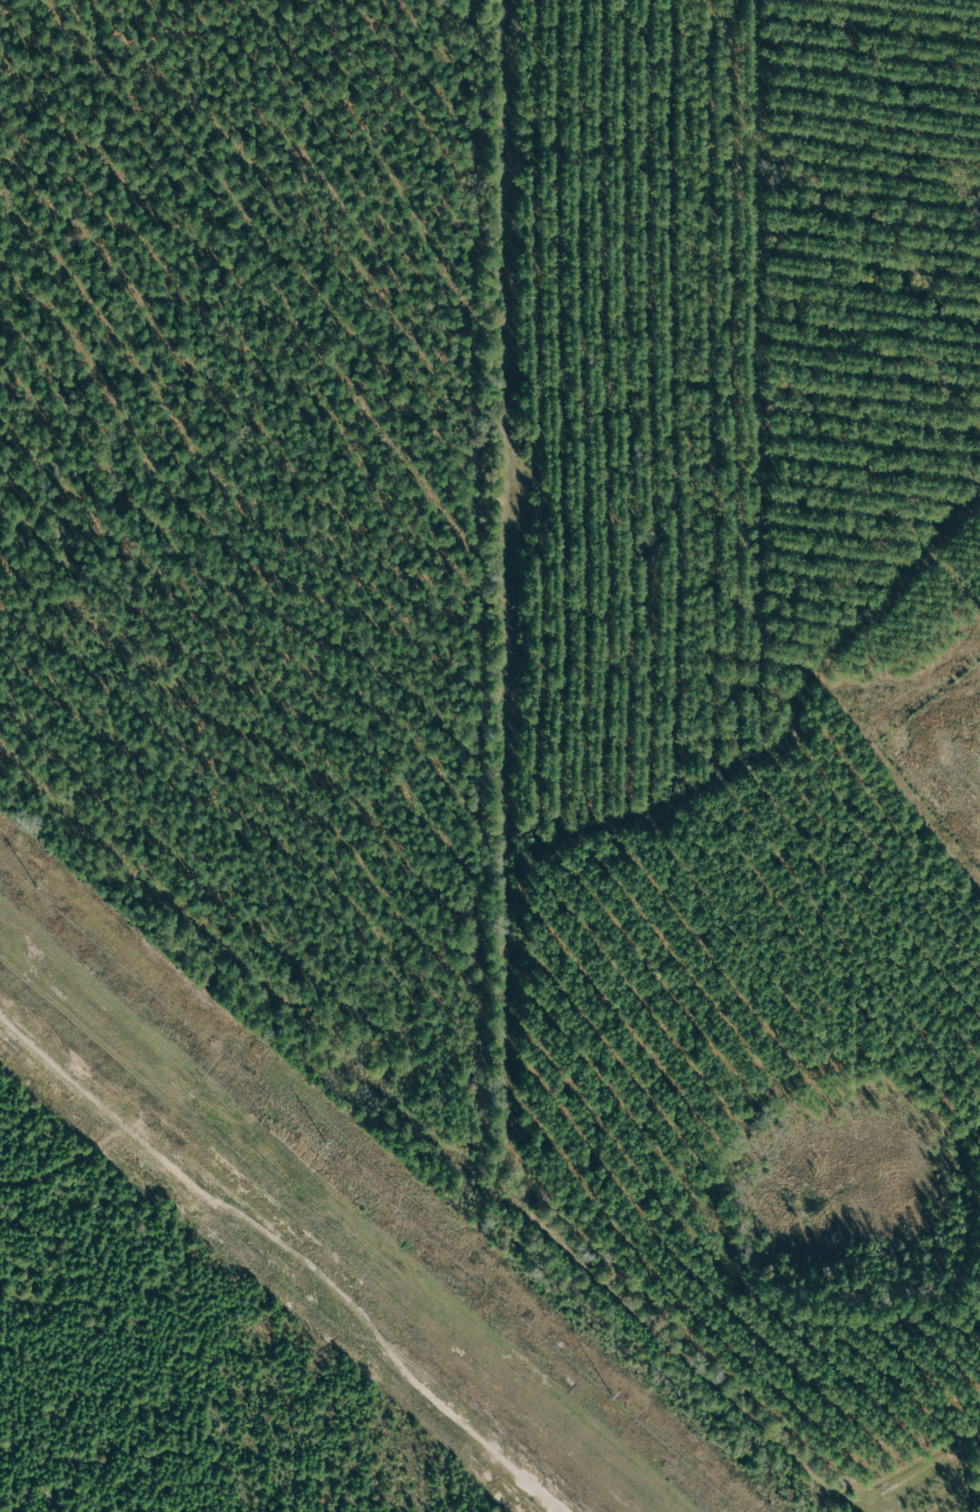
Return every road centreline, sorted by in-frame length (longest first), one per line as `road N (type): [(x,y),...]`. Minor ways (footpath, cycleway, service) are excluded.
road 1 (residential): [(979,1487),(969,1495),(915,1485),(812,1421),(536,1134),(512,481),(514,0)]

